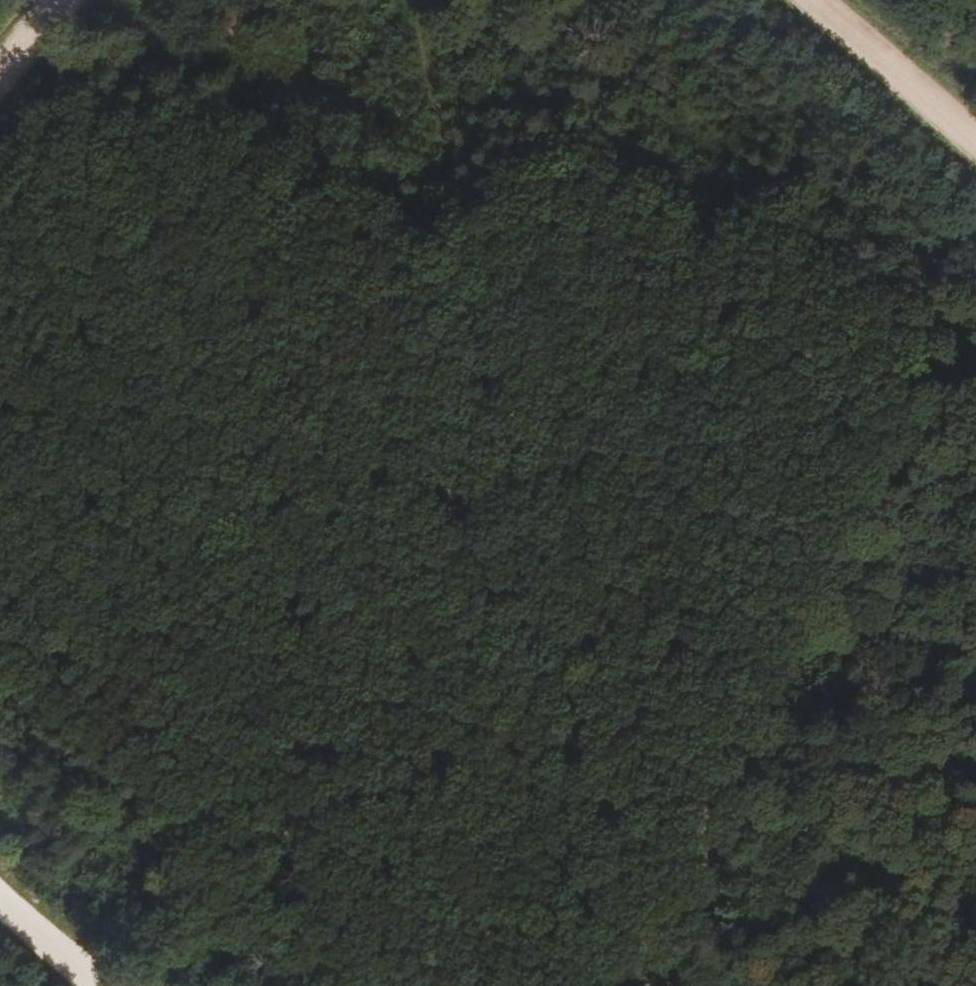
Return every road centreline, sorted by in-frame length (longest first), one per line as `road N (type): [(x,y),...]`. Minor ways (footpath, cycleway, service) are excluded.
road 1 (track): [(975,145),(810,0)]

